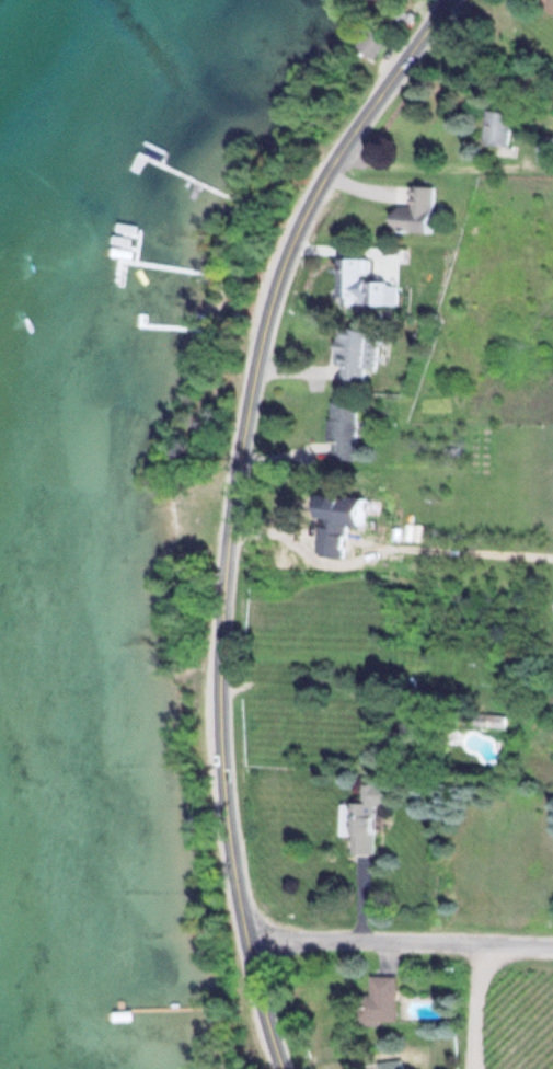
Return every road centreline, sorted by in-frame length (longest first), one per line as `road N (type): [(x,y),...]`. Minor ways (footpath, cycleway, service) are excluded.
road 1 (tertiary): [(284,1068),(247,940),(224,780),(224,602),(244,444),(292,246),(353,134),(449,0)]
road 2 (residential): [(552,943),(247,940)]

